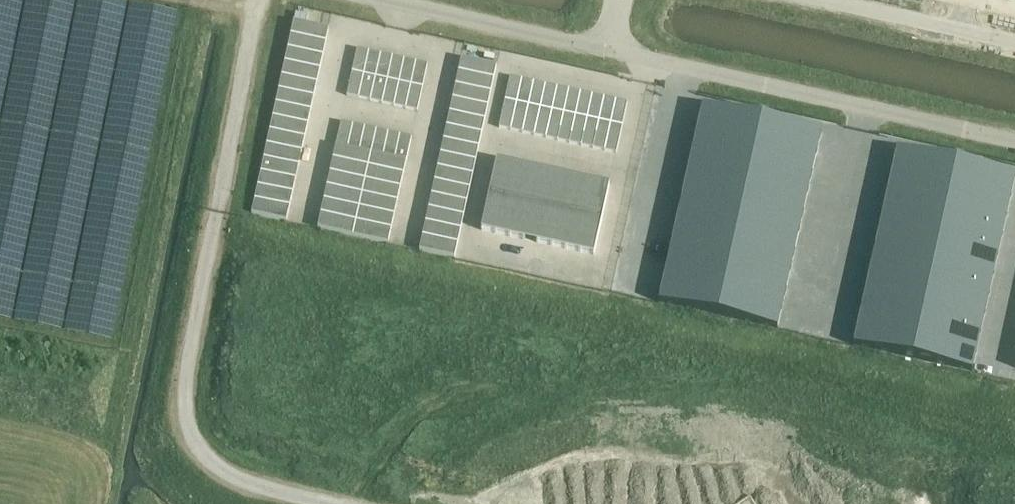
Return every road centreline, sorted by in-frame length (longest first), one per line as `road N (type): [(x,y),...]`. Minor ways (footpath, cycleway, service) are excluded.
road 1 (unclassified): [(260,0),(184,402),(189,428),(221,471),(338,503)]
road 2 (residential): [(607,48),(1014,140)]
road 3 (residential): [(399,0),(607,48)]
road 4 (residential): [(1014,44),(818,0)]

